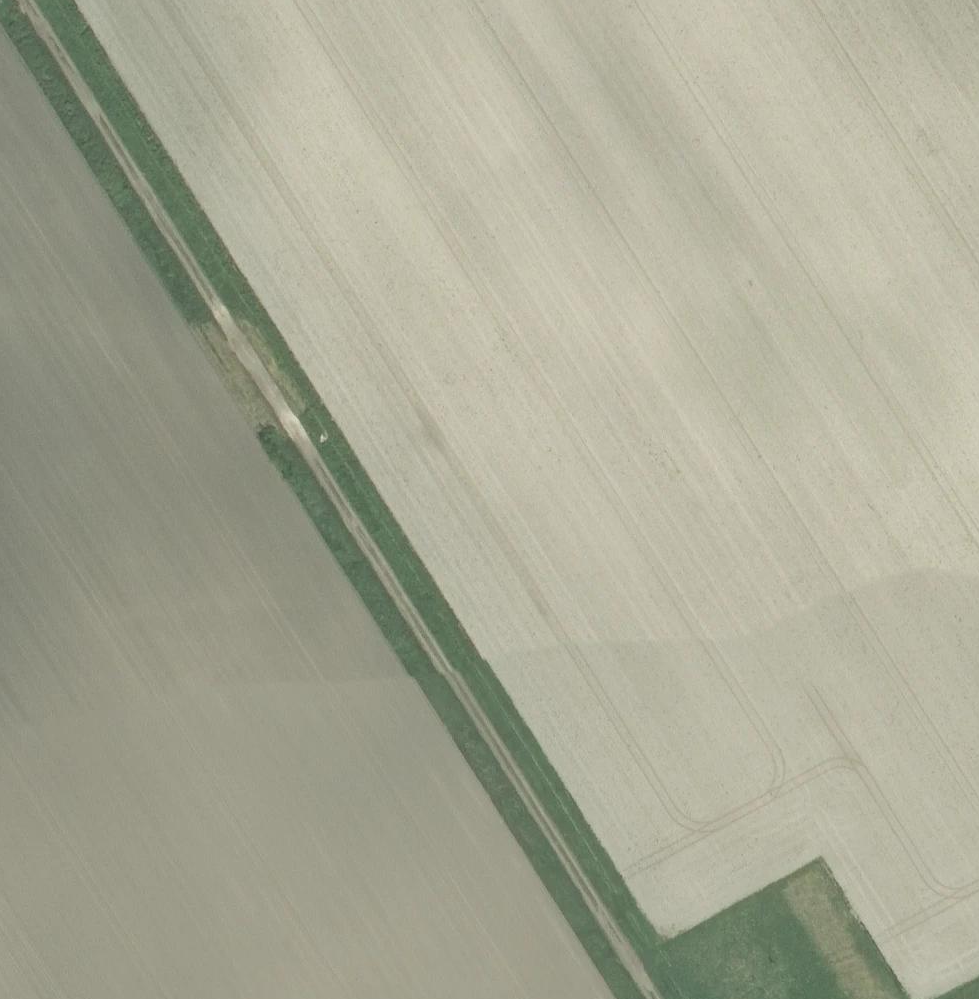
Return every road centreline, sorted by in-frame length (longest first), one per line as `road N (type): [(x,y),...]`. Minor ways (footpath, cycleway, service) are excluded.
road 1 (unclassified): [(635,998),(19,0)]

